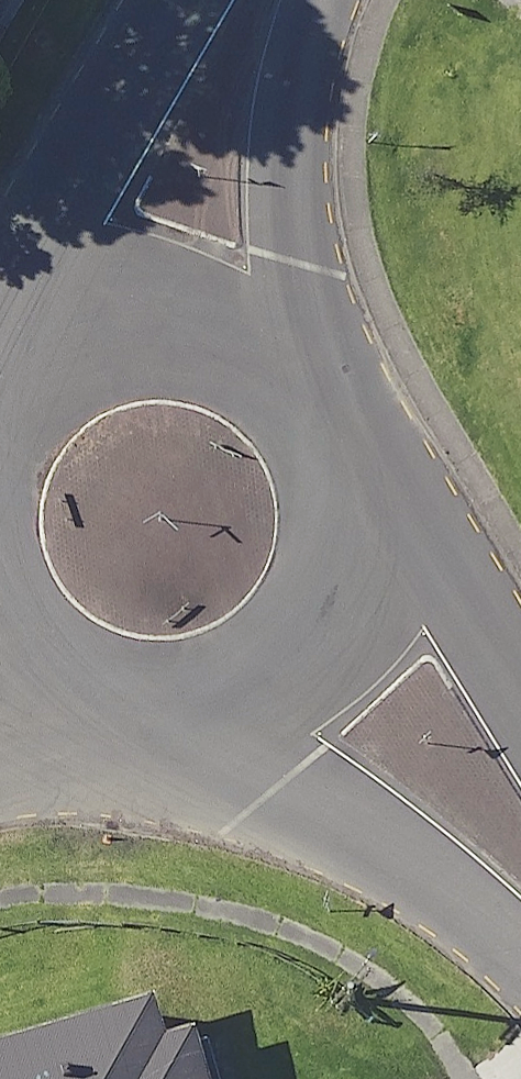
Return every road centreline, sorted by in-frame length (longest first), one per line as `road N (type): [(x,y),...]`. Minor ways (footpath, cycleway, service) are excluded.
road 1 (residential): [(520,954),(416,870),(343,825),(143,725)]
road 2 (tertiary): [(342,424),(363,491),(364,527),(359,562),(333,628),(285,681),(255,700),(188,723),(143,725)]
road 3 (tertiary): [(322,0),(291,122),(291,201),(327,399)]
road 4 (tertiary): [(0,349),(73,174),(176,0)]
road 5 (tertiary): [(0,379),(75,325),(154,309),(194,313),(269,343),(327,399)]
road 6 (residential): [(342,424),(520,690)]
road 7 (tertiary): [(122,723),(51,698),(0,657)]
road 8 (residential): [(122,723),(0,765)]

